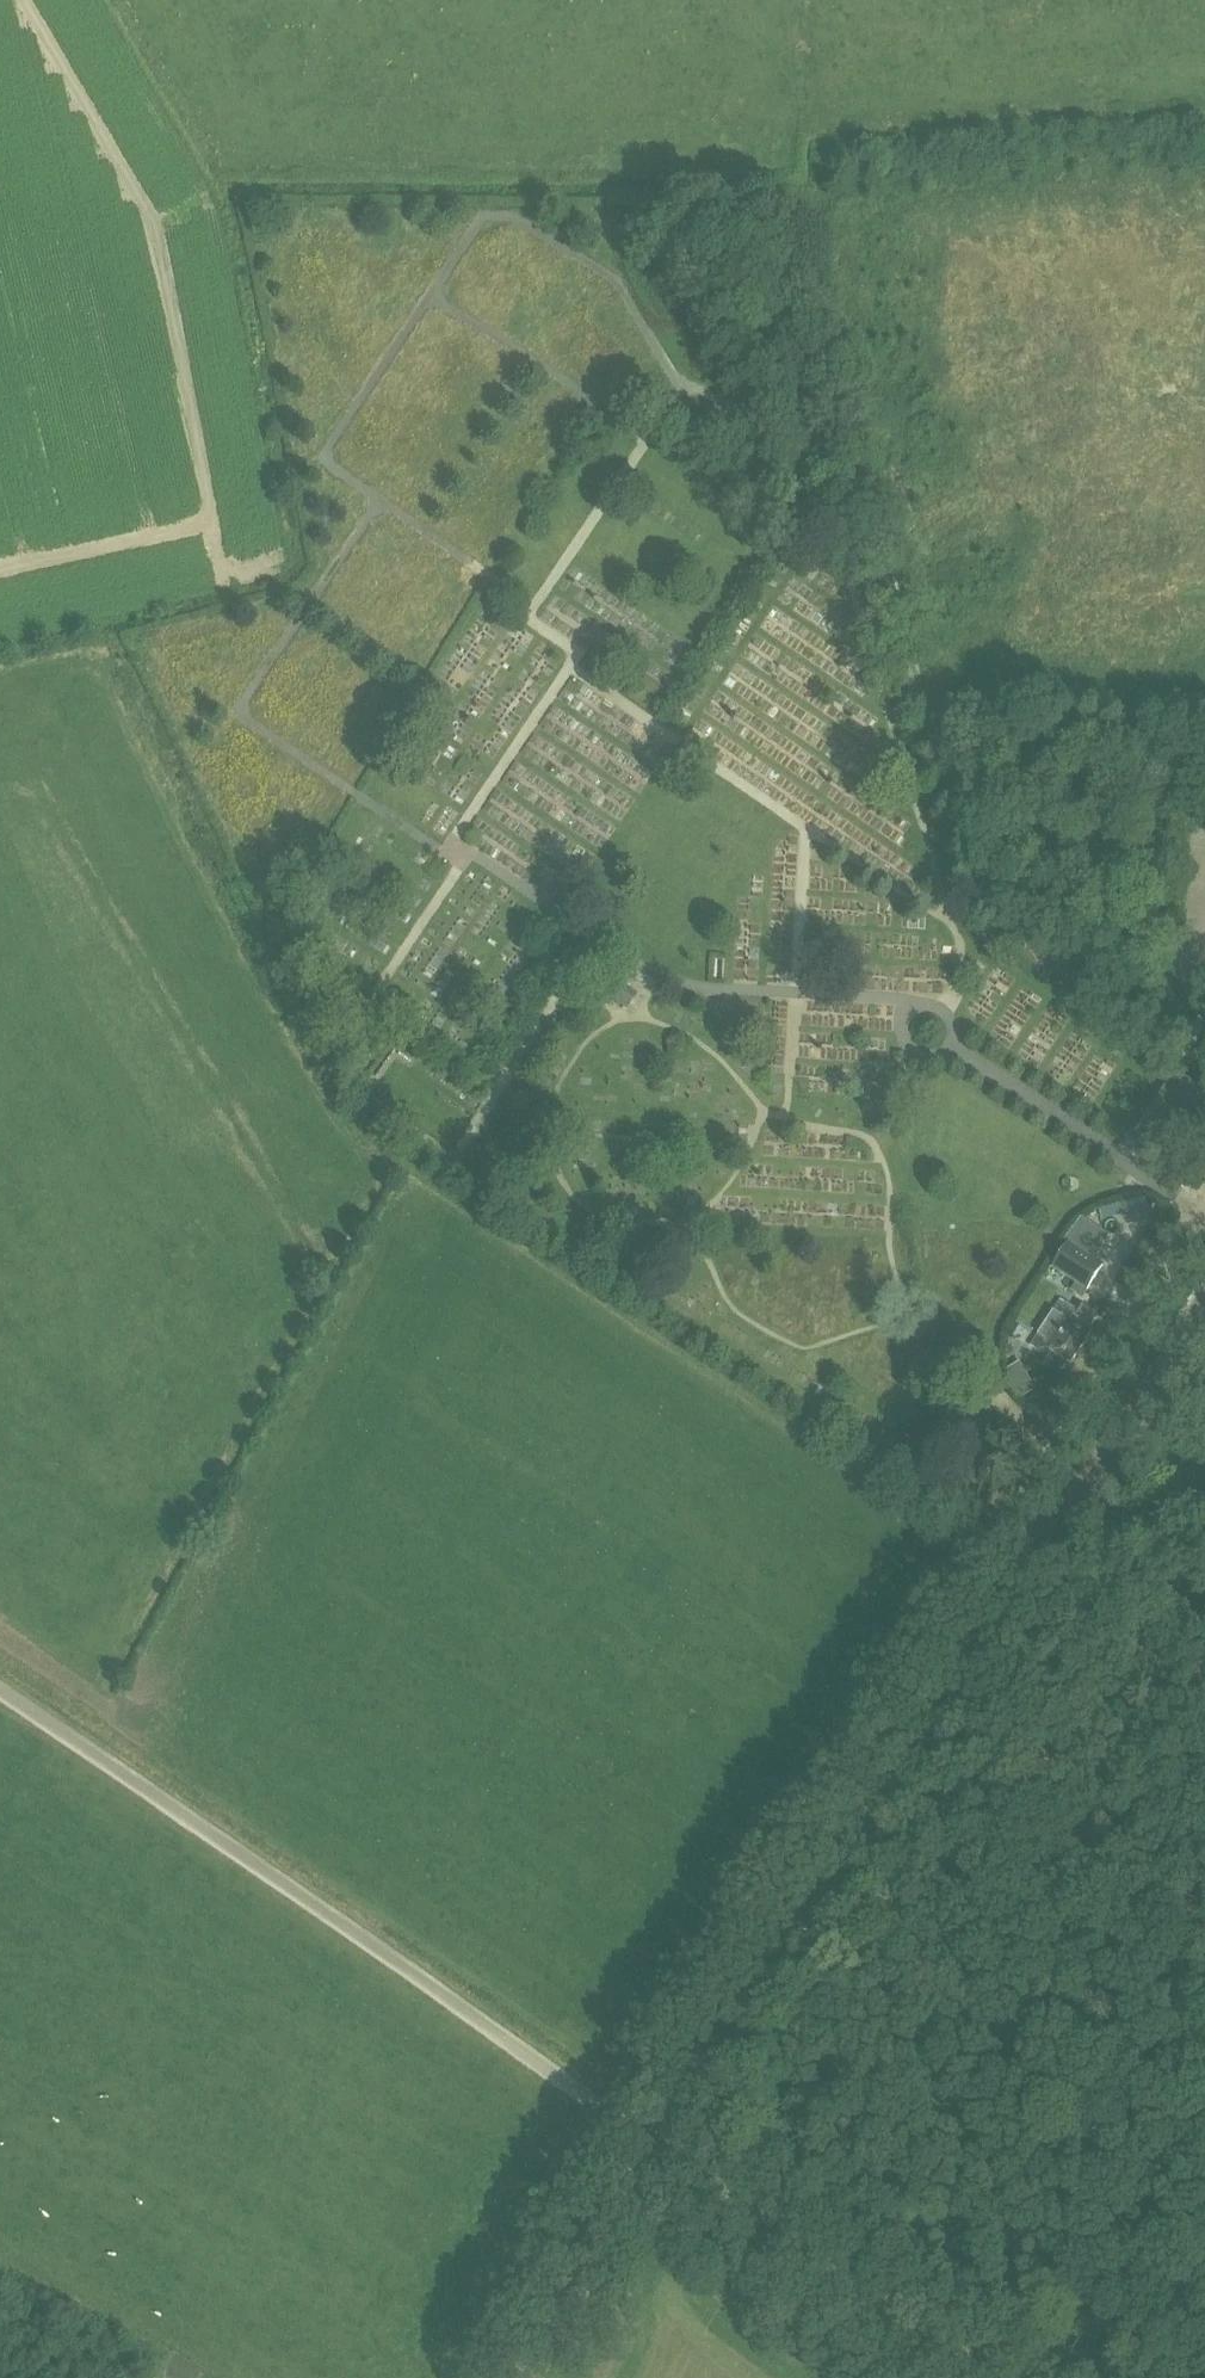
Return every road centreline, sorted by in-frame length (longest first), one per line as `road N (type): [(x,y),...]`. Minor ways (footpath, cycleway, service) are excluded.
road 1 (secondary): [(521,2377),(657,2139),(1019,1573),(1204,1301)]
road 2 (track): [(1017,2377),(744,2201)]

